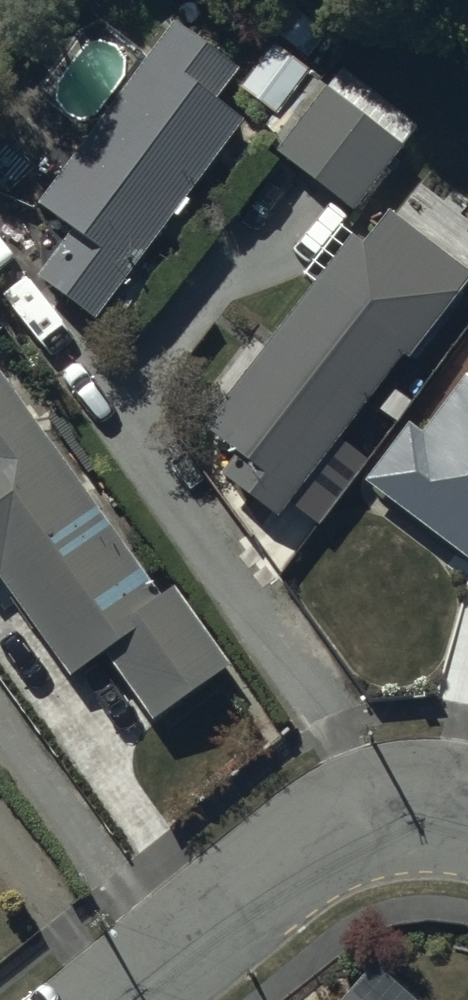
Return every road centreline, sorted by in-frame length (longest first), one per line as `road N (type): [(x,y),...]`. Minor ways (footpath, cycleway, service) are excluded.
road 1 (residential): [(124,999),(362,835),(445,820),(467,823)]

